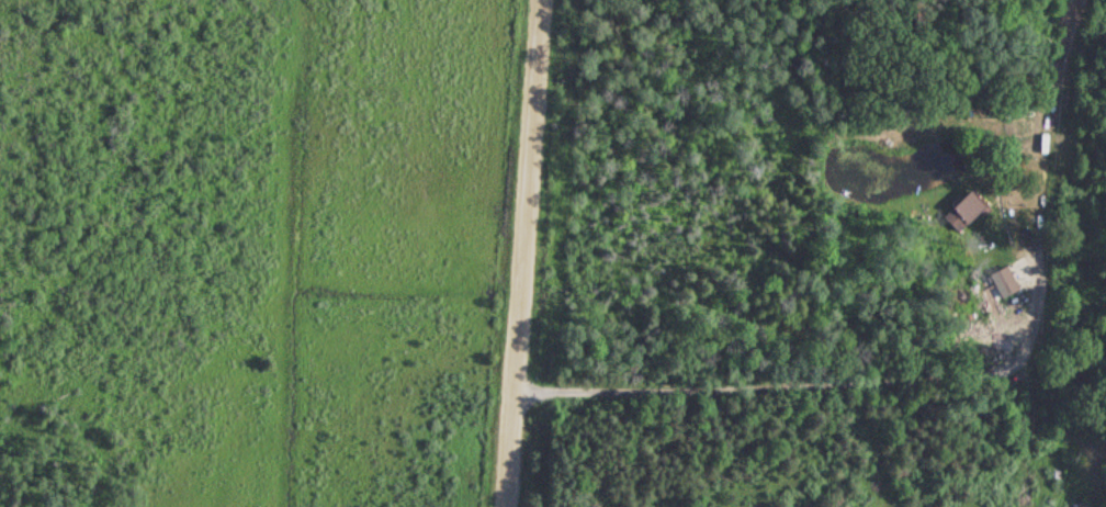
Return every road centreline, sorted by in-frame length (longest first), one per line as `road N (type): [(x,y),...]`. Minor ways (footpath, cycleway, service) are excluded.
road 1 (residential): [(504,506),(531,0)]

